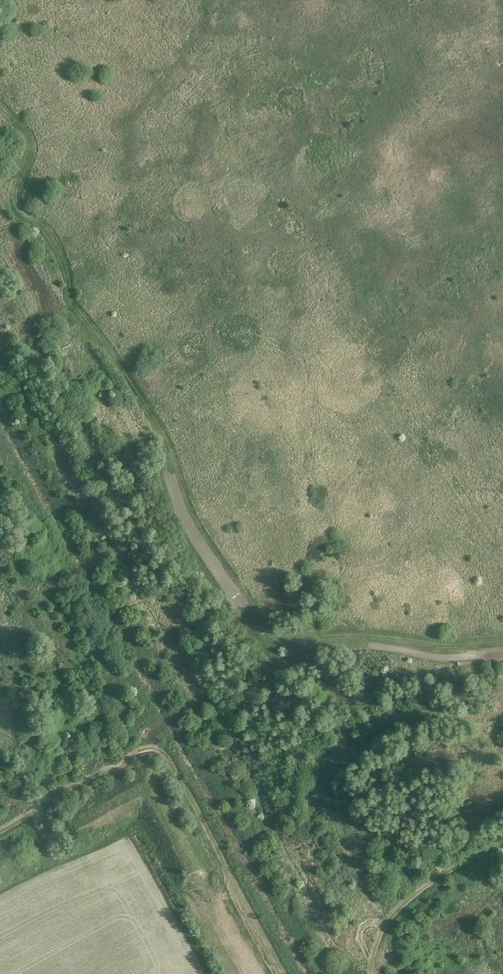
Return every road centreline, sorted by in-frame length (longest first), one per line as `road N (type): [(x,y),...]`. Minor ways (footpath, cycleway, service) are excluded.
road 1 (track): [(361,973),(0,339)]
road 2 (track): [(502,647),(273,637),(200,533),(153,420)]
road 3 (track): [(379,973),(404,904),(502,841)]

